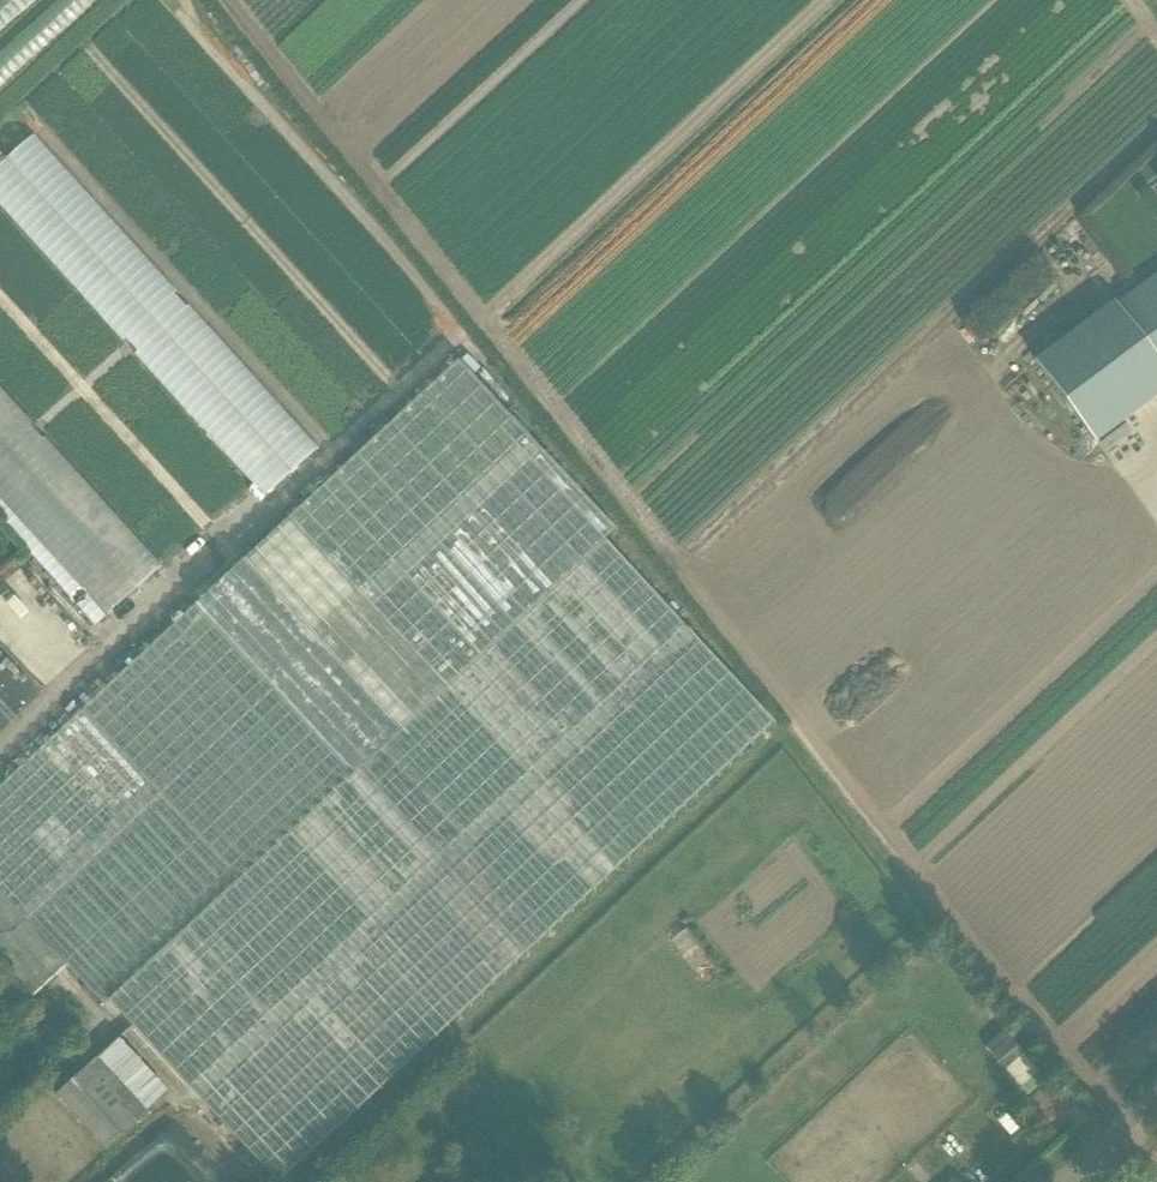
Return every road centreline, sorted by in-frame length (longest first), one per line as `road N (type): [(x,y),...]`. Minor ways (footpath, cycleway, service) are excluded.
road 1 (unclassified): [(1047,1181),(1156,1081)]

